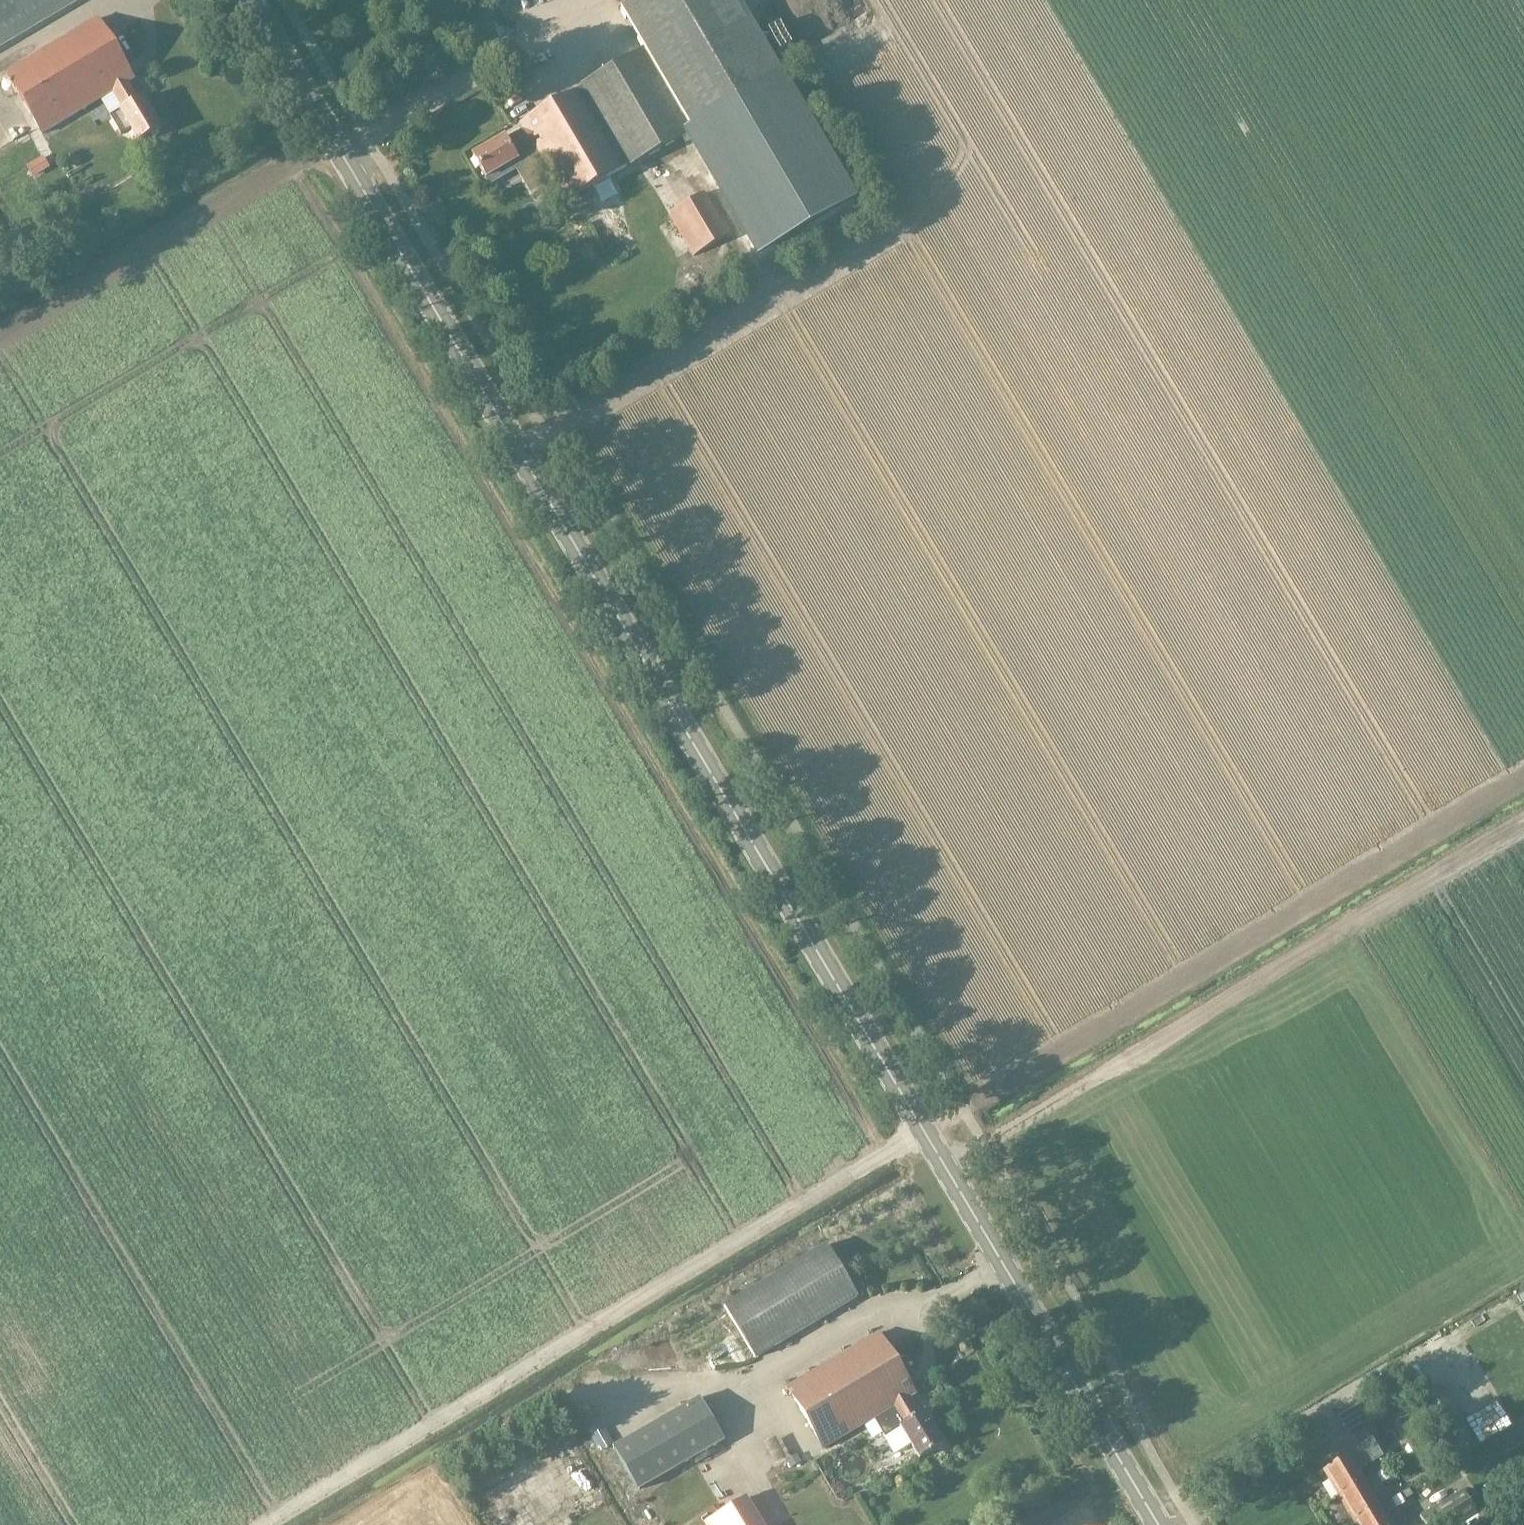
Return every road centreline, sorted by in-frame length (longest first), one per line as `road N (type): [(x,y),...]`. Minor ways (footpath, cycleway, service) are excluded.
road 1 (secondary): [(1163,1524),(251,0)]

